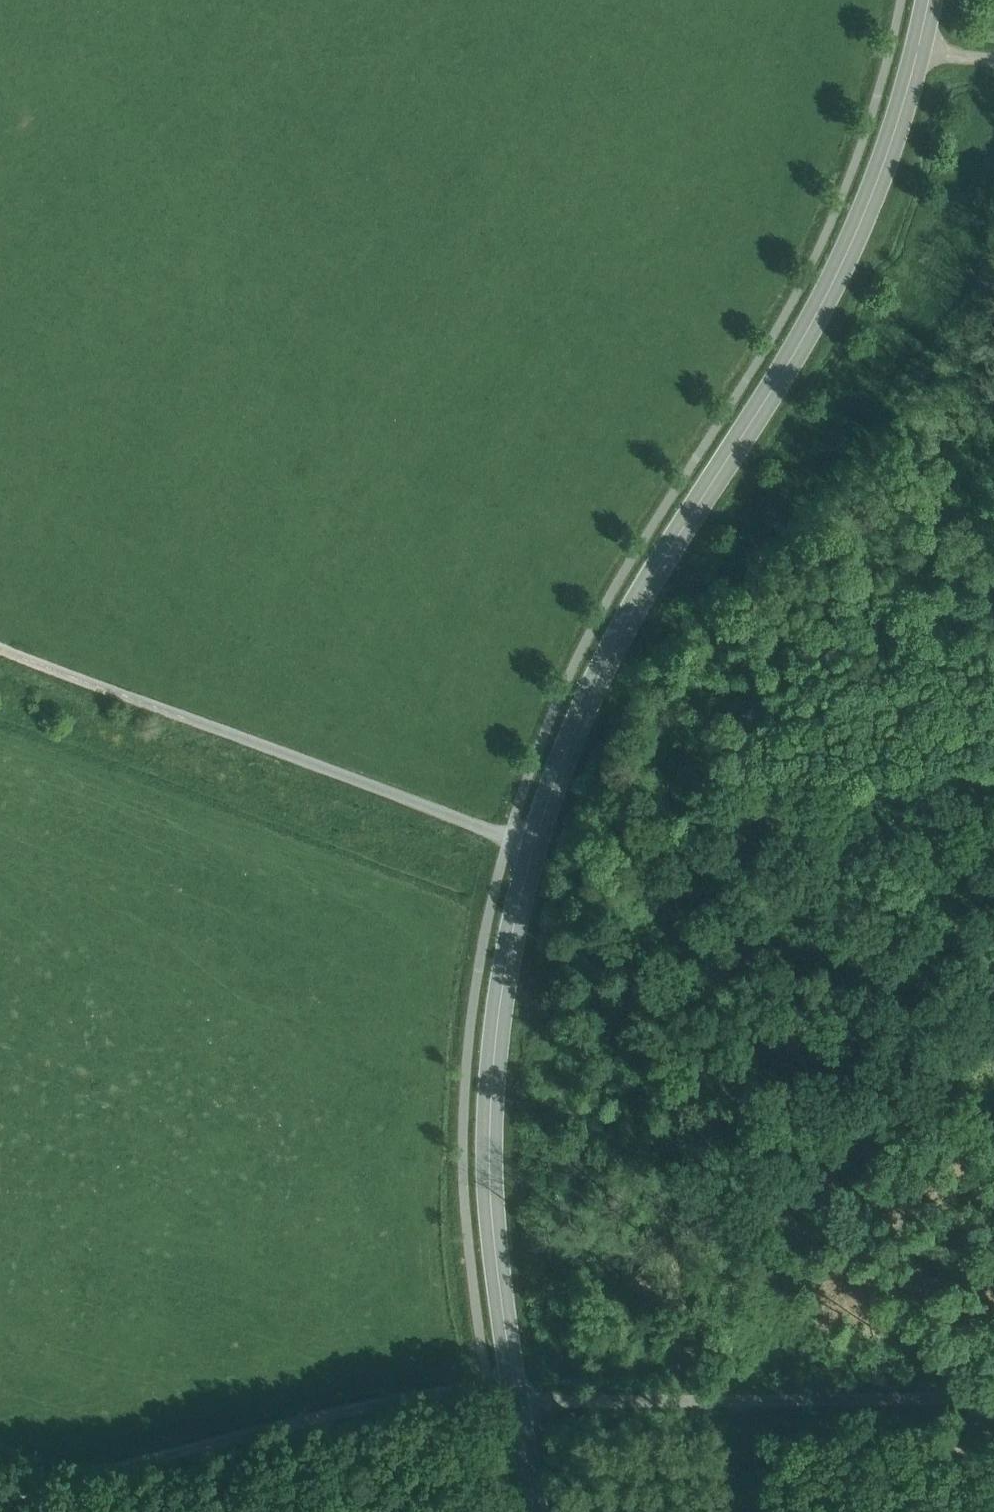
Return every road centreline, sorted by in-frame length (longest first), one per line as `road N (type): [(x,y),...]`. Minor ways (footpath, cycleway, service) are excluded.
road 1 (secondary): [(515,1399),(490,1170),(497,1026),(533,849),(572,739),(655,573),(820,347),(898,174),(945,0)]
road 2 (track): [(515,1399),(487,1392),(0,1492)]
road 3 (unclassified): [(993,1398),(515,1399)]

